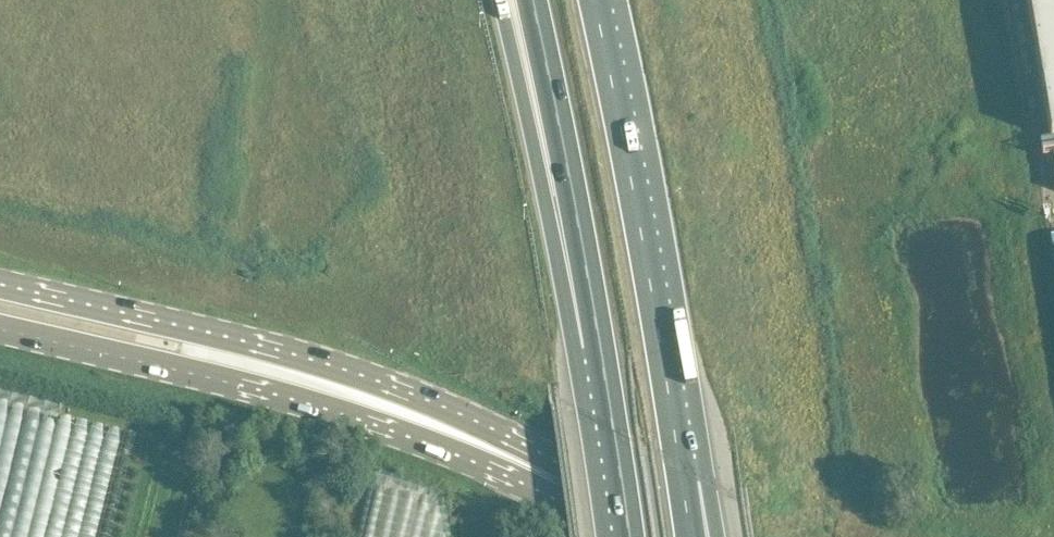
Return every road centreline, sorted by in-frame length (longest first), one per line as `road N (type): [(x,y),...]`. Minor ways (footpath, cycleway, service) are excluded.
road 1 (secondary): [(677,536),(440,421),(287,373)]
road 2 (motorway): [(669,399),(597,0)]
road 3 (motorway): [(500,0),(555,266),(599,364)]
road 4 (motorway): [(528,0),(599,364)]
road 5 (secondary): [(287,373),(168,325),(0,288)]
road 6 (secondary): [(0,329),(168,368),(287,373)]
road 7 (motorway): [(599,364),(626,536)]
road 8 (motorway): [(715,536),(705,476),(669,399)]
road 9 (motorway): [(689,536),(669,399)]

